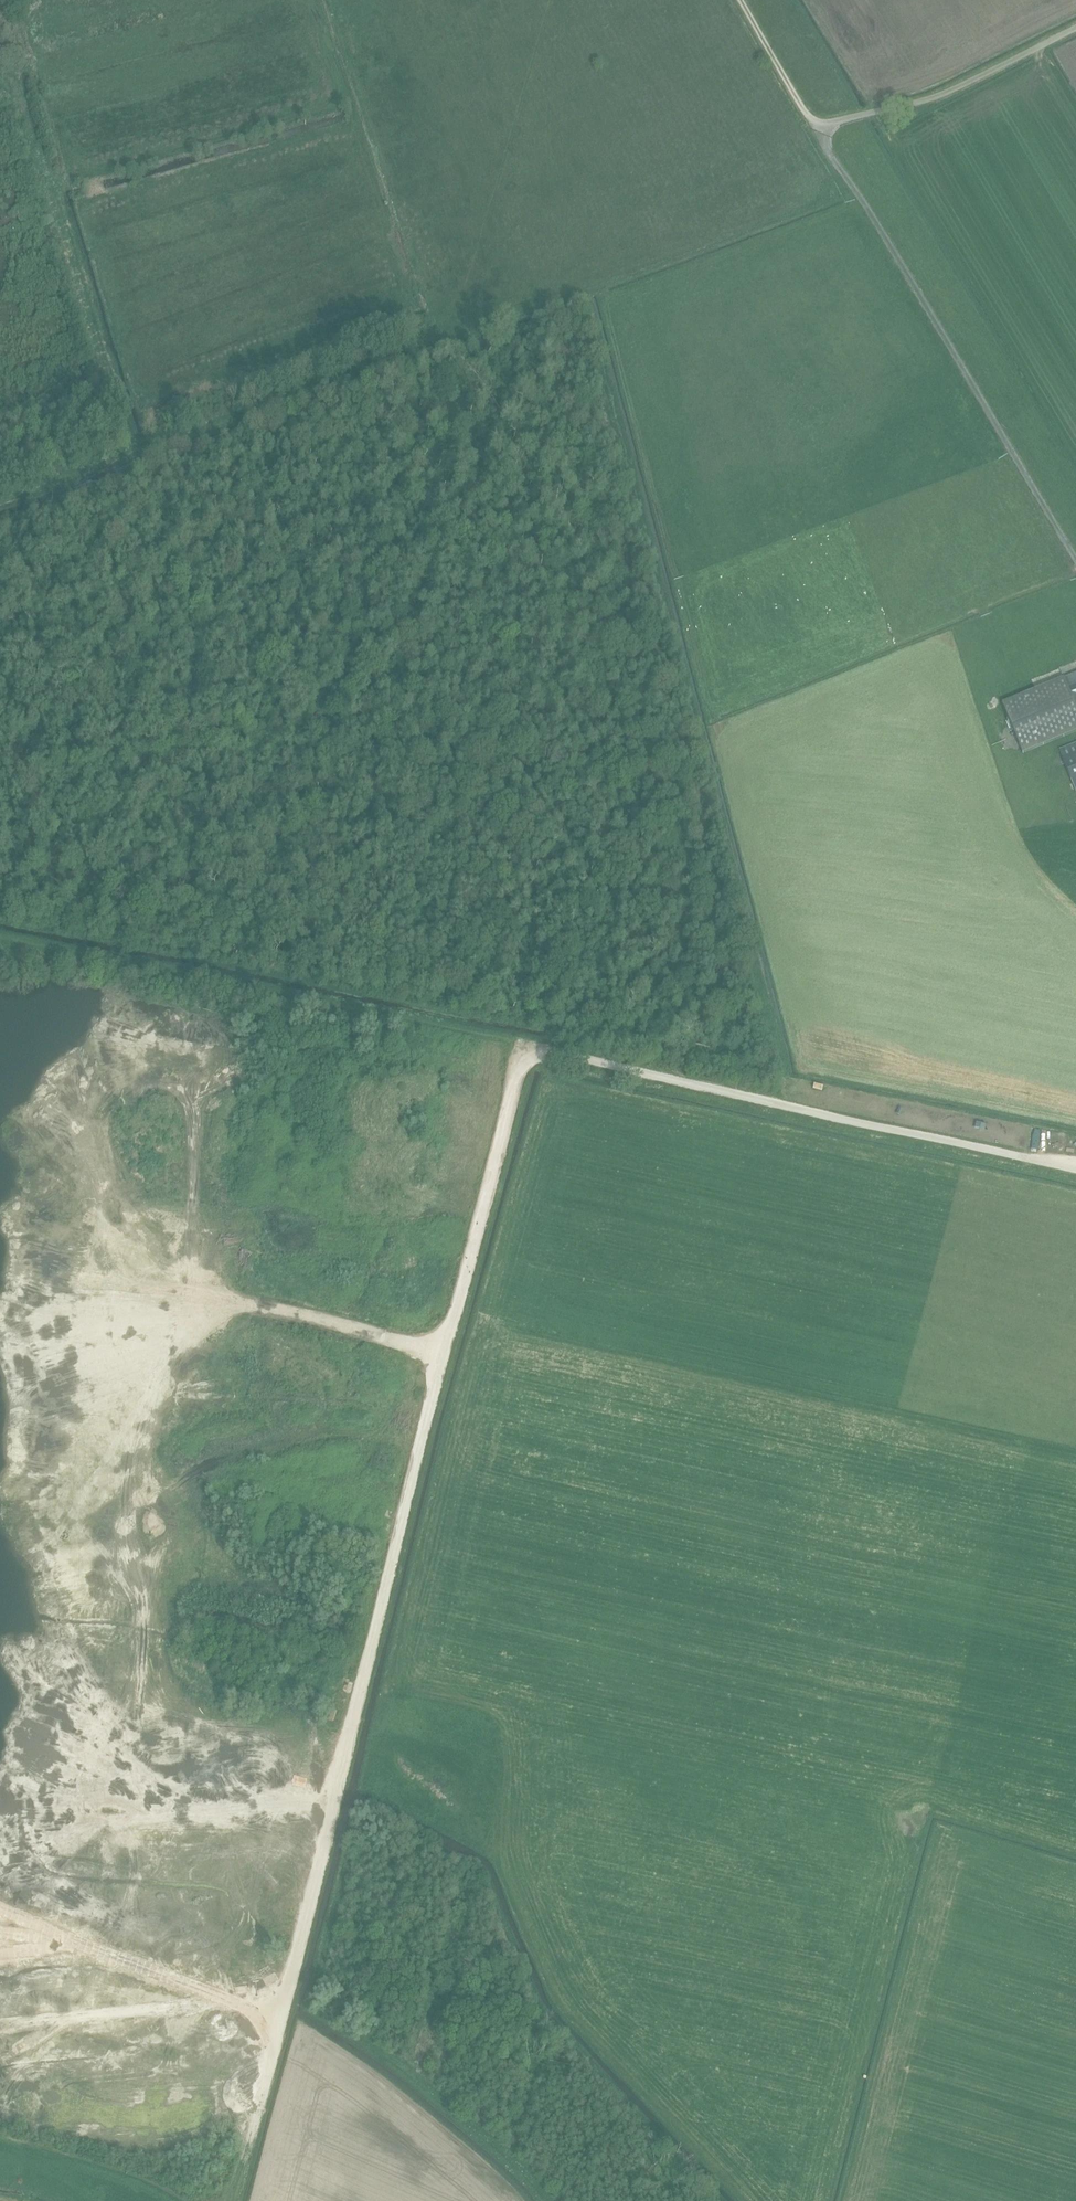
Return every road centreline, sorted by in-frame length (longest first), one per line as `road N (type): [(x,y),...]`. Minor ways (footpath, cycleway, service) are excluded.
road 1 (track): [(526,1049),(232,2200)]
road 2 (unclassified): [(1075,1182),(526,1049)]
road 3 (track): [(1075,557),(821,125)]
road 4 (track): [(448,1354),(236,1302),(186,1312),(181,1339)]
road 5 (track): [(821,125),(934,101),(1075,30)]
road 6 (track): [(821,125),(806,115),(742,0)]

